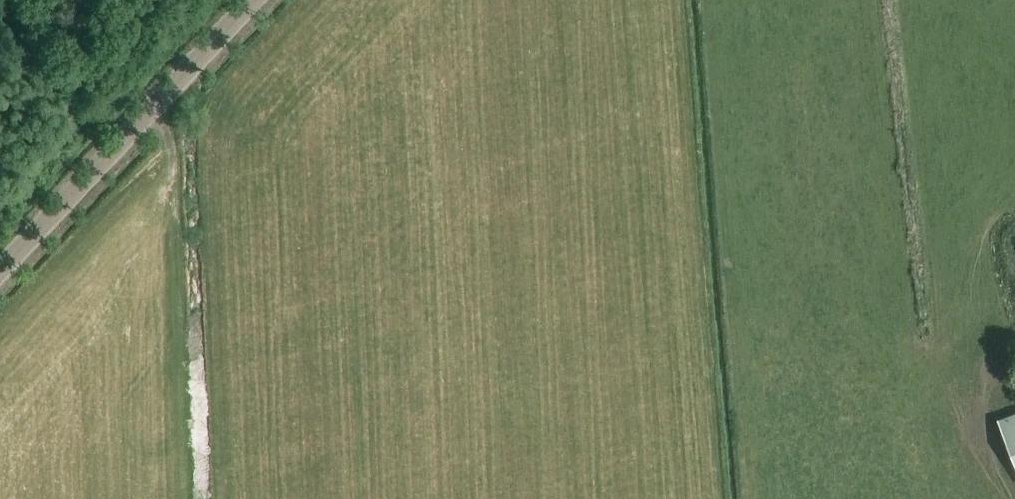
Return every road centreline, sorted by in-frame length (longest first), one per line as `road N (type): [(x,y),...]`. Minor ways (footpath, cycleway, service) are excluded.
road 1 (tertiary): [(0,271),(254,0)]

